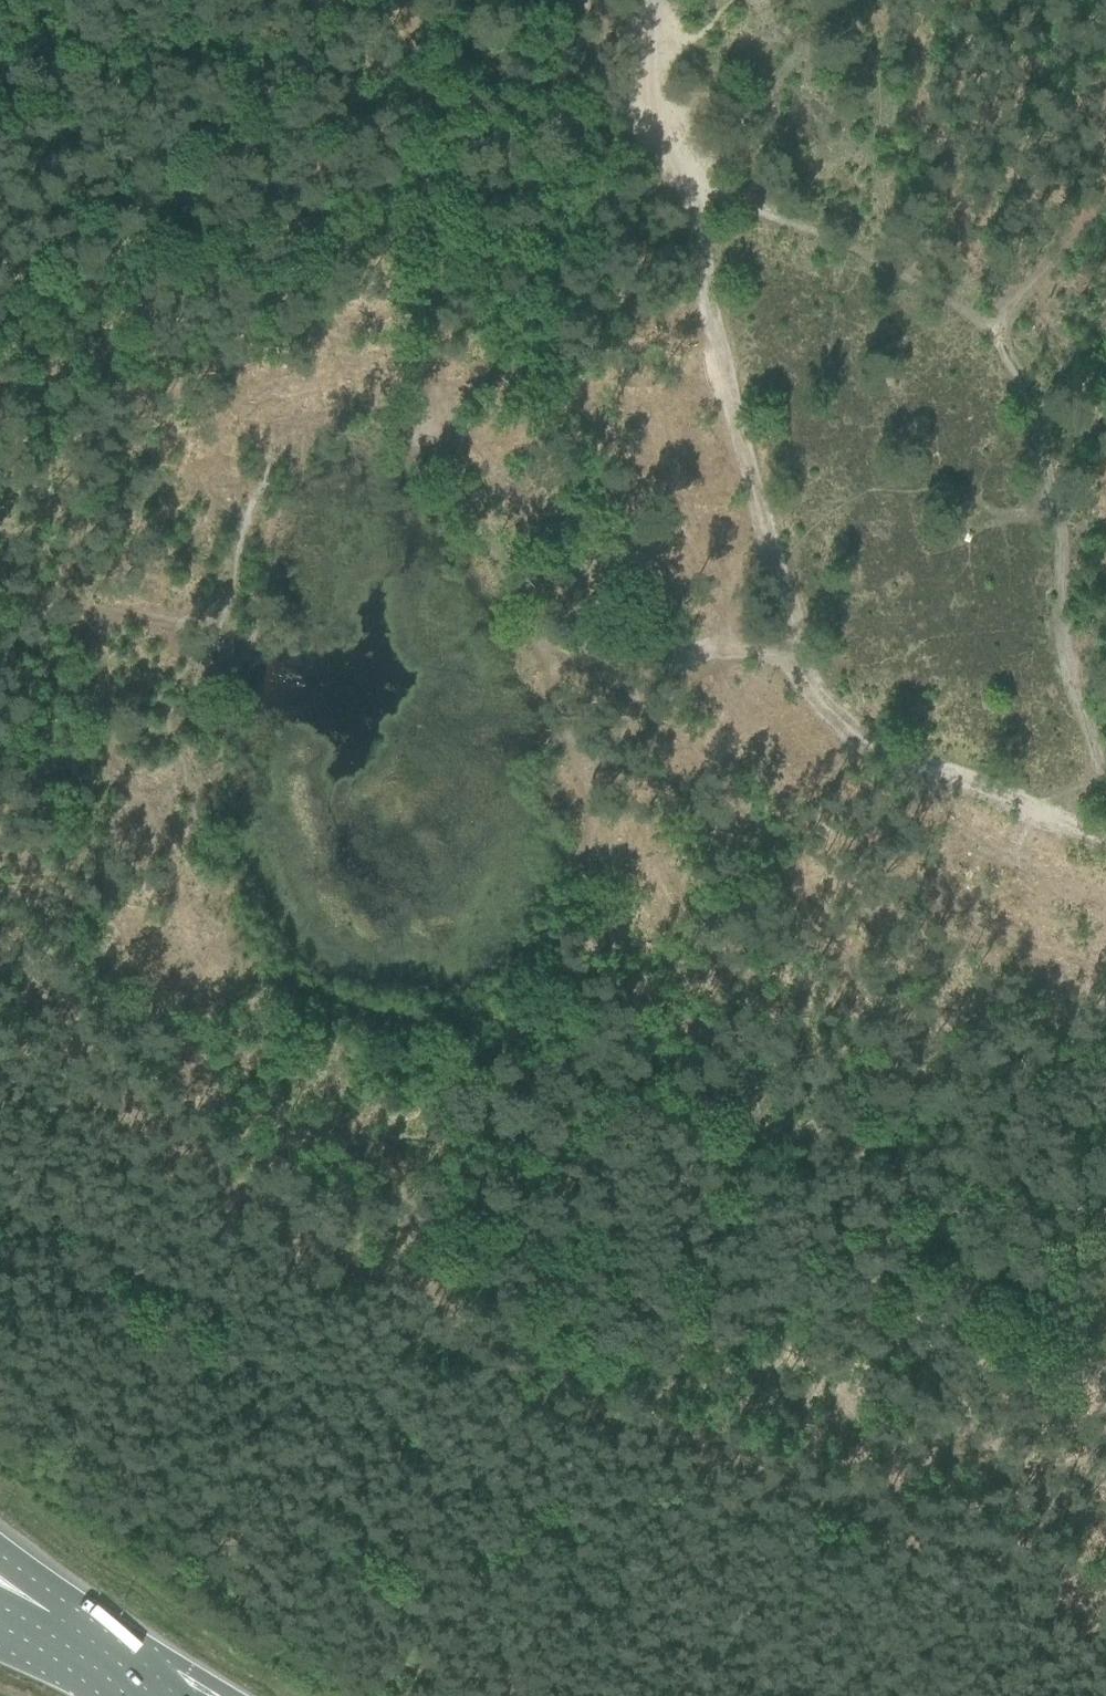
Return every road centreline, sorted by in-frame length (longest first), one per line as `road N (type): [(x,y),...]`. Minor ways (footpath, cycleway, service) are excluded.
road 1 (primary): [(92,1666),(55,1596),(0,1555)]

